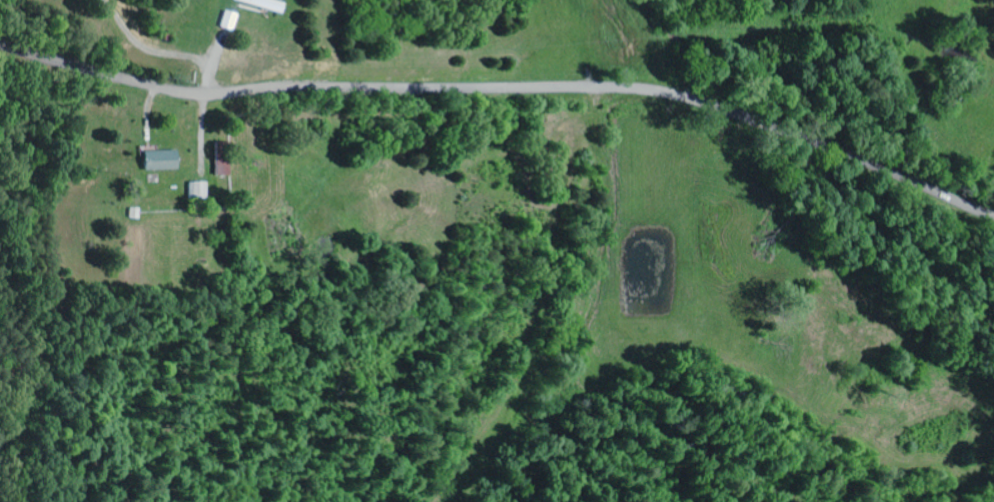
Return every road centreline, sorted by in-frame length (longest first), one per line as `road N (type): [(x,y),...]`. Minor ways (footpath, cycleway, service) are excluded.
road 1 (residential): [(993,216),(804,136),(649,91),(300,86),(194,93),(0,43)]

